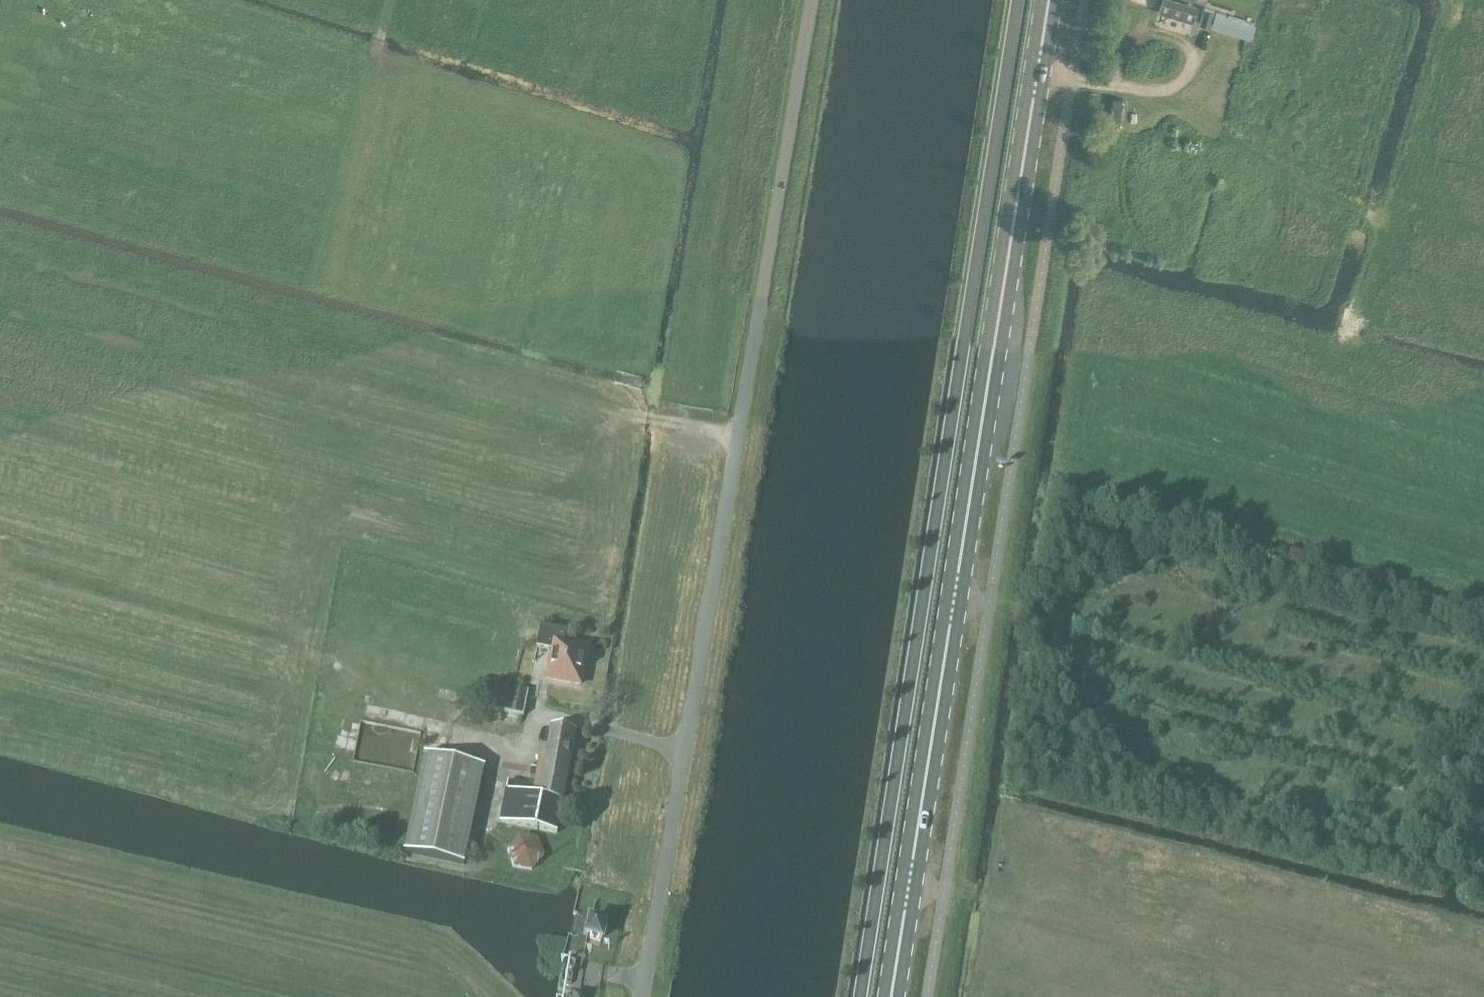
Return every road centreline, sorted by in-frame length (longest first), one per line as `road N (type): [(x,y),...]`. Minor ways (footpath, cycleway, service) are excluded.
road 1 (unclassified): [(647,996),(813,0)]
road 2 (primary): [(892,996),(1049,0)]
road 3 (track): [(1392,225),(1259,156),(1158,89)]
road 4 (track): [(1153,35),(1173,35),(1194,54),(1190,72),(1172,89),(1038,75)]

